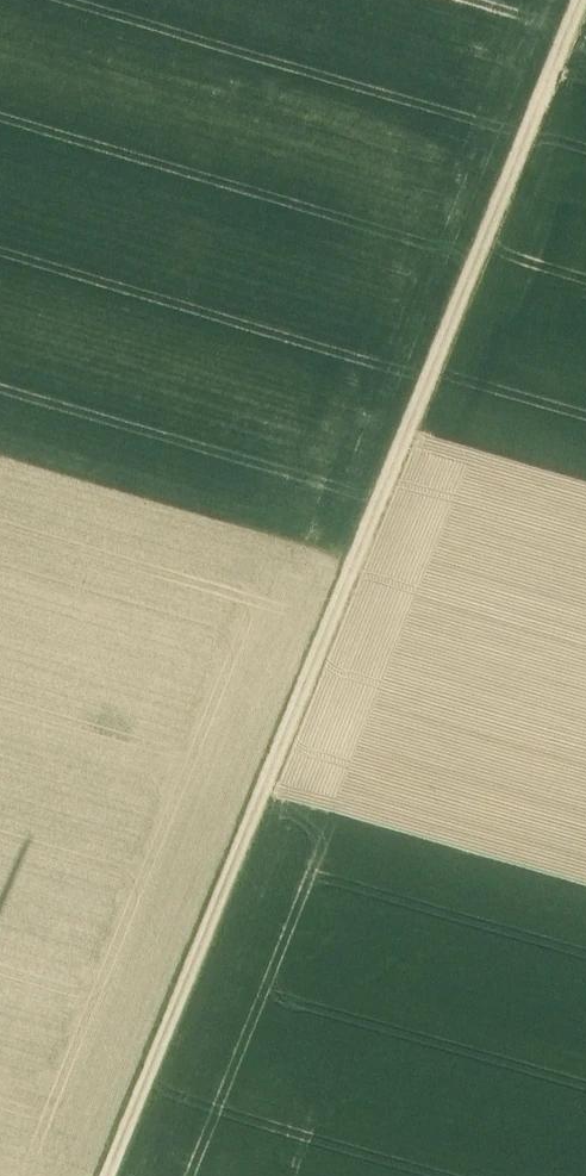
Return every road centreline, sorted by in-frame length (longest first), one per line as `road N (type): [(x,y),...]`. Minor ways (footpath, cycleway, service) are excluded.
road 1 (track): [(110,1175),(582,0)]

